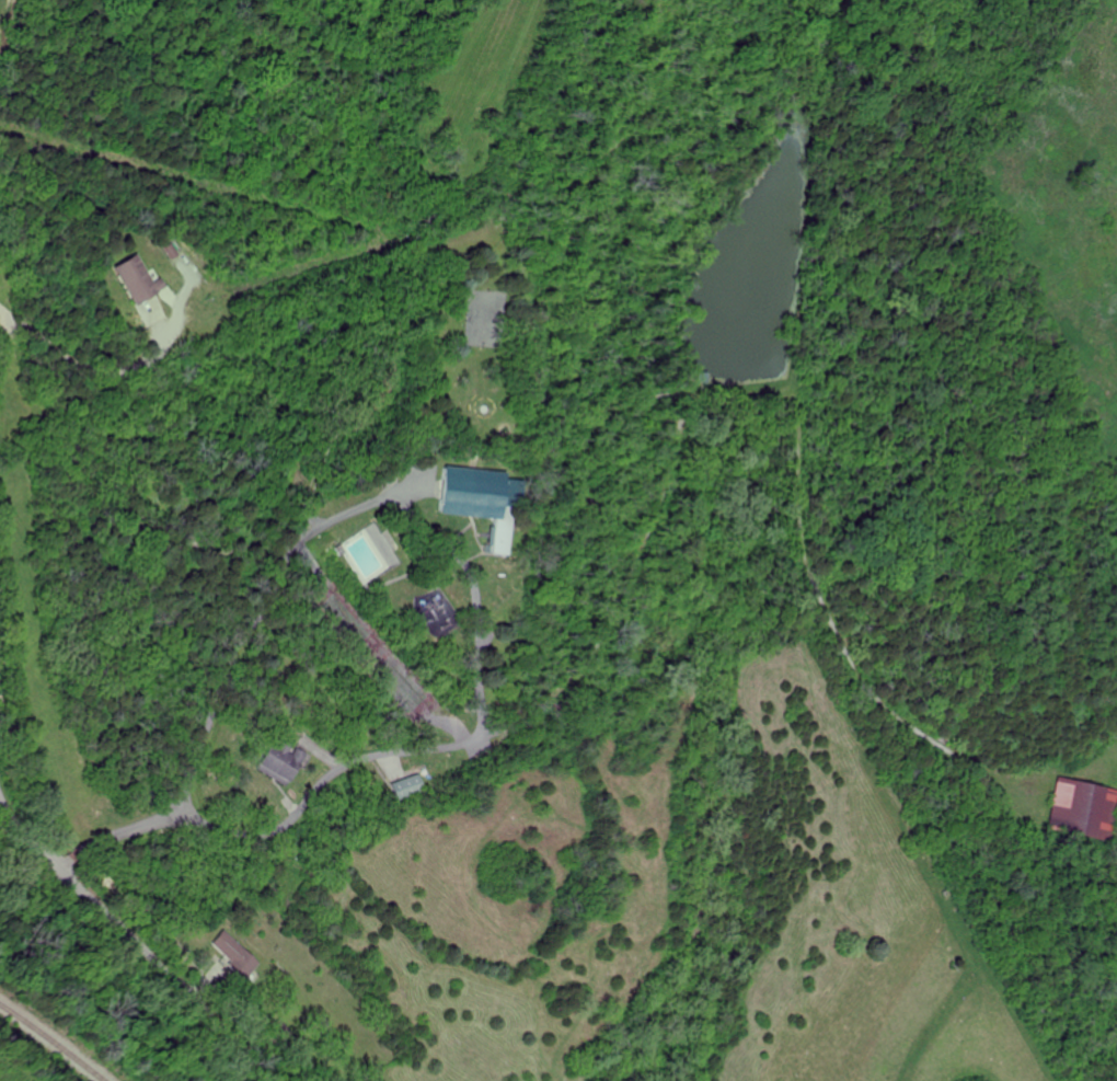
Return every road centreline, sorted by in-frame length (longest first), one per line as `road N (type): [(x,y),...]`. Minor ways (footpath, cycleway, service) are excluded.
road 1 (residential): [(273,1080),(26,837),(0,797)]

